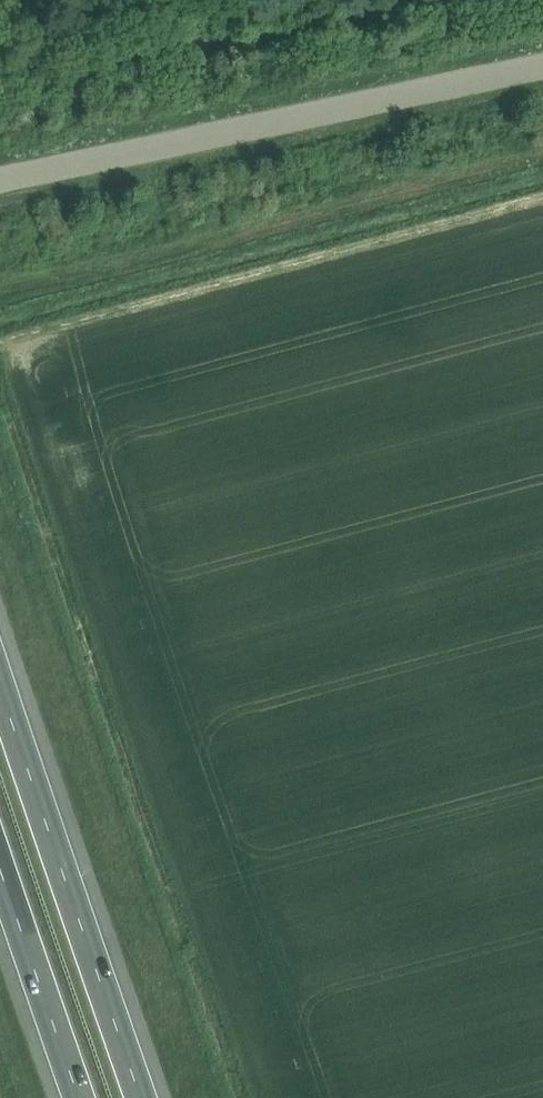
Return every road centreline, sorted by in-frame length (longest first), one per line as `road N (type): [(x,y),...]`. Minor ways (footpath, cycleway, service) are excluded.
road 1 (unclassified): [(0,178),(542,65)]
road 2 (motorway): [(142,1097),(0,674)]
road 3 (motorway): [(0,866),(80,1097)]
road 4 (track): [(0,57),(223,27)]

